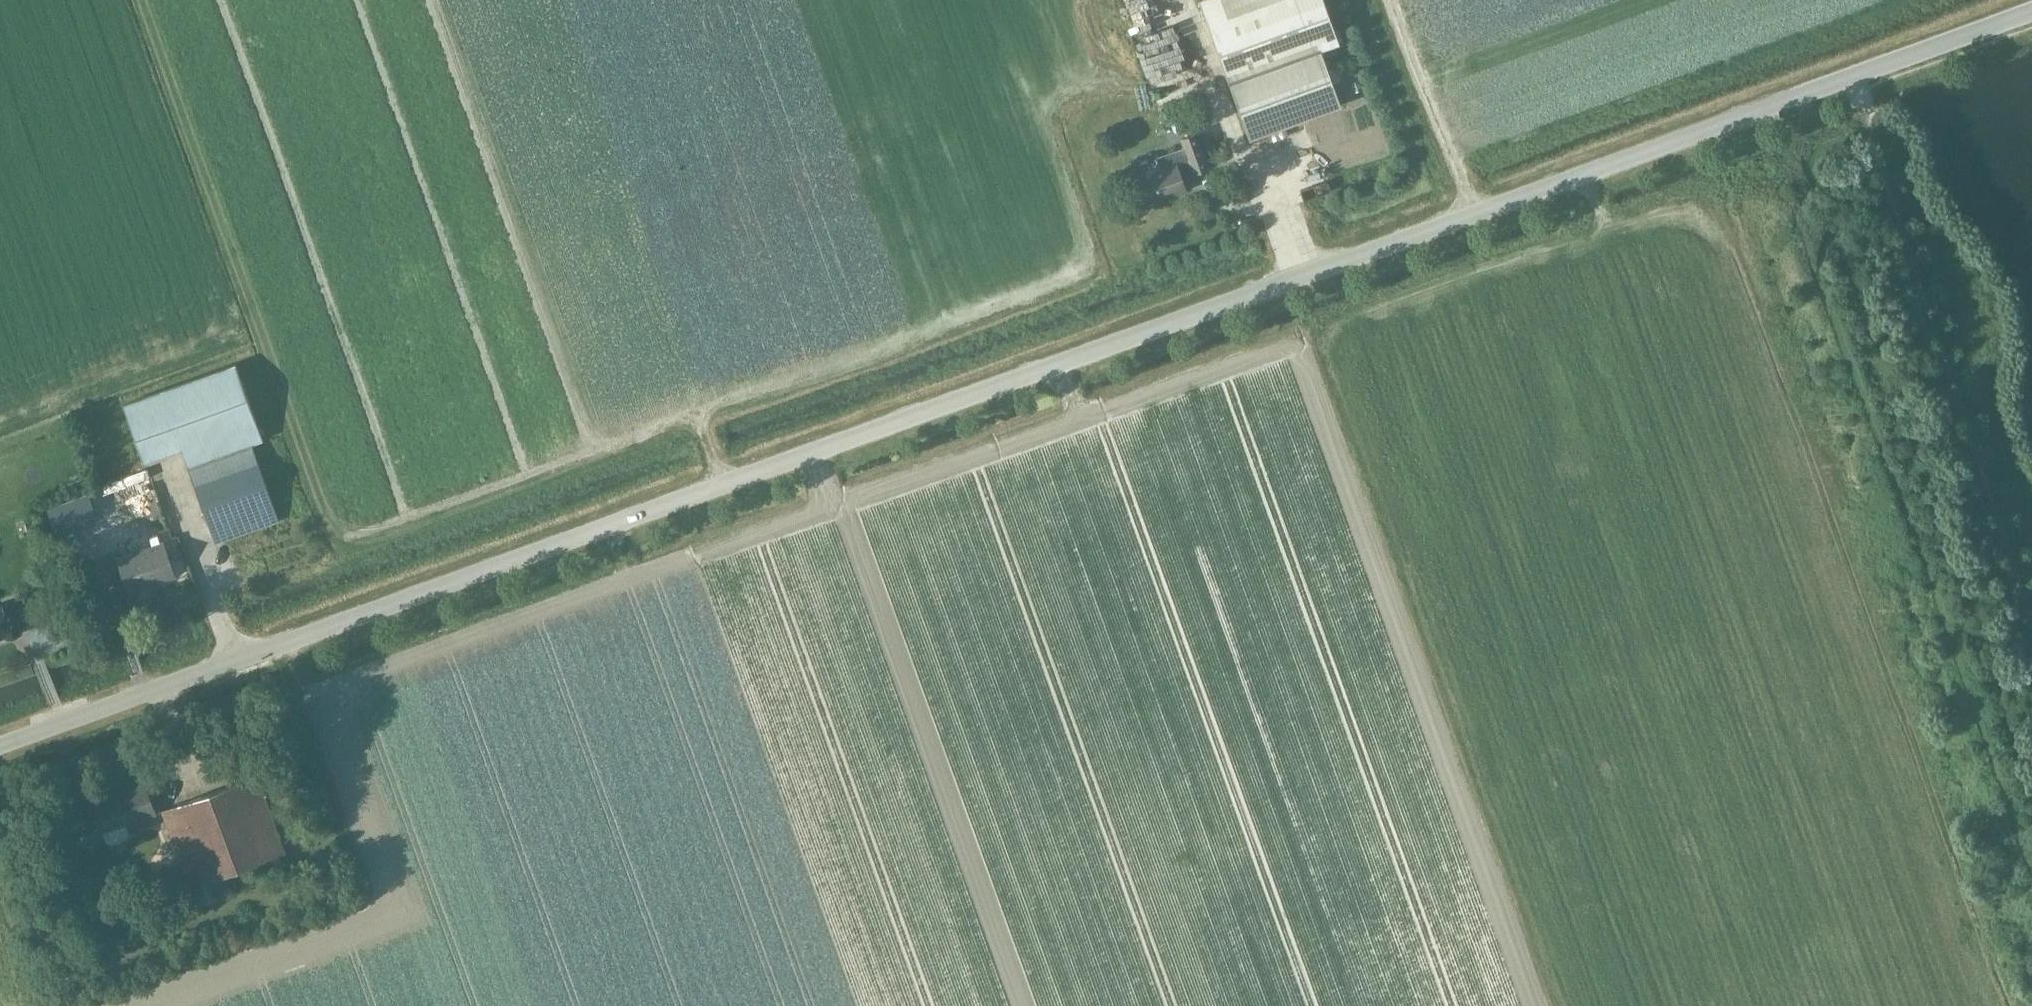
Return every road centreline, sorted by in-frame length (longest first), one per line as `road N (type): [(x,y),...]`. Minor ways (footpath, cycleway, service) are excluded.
road 1 (unclassified): [(0,744),(2031,11)]

